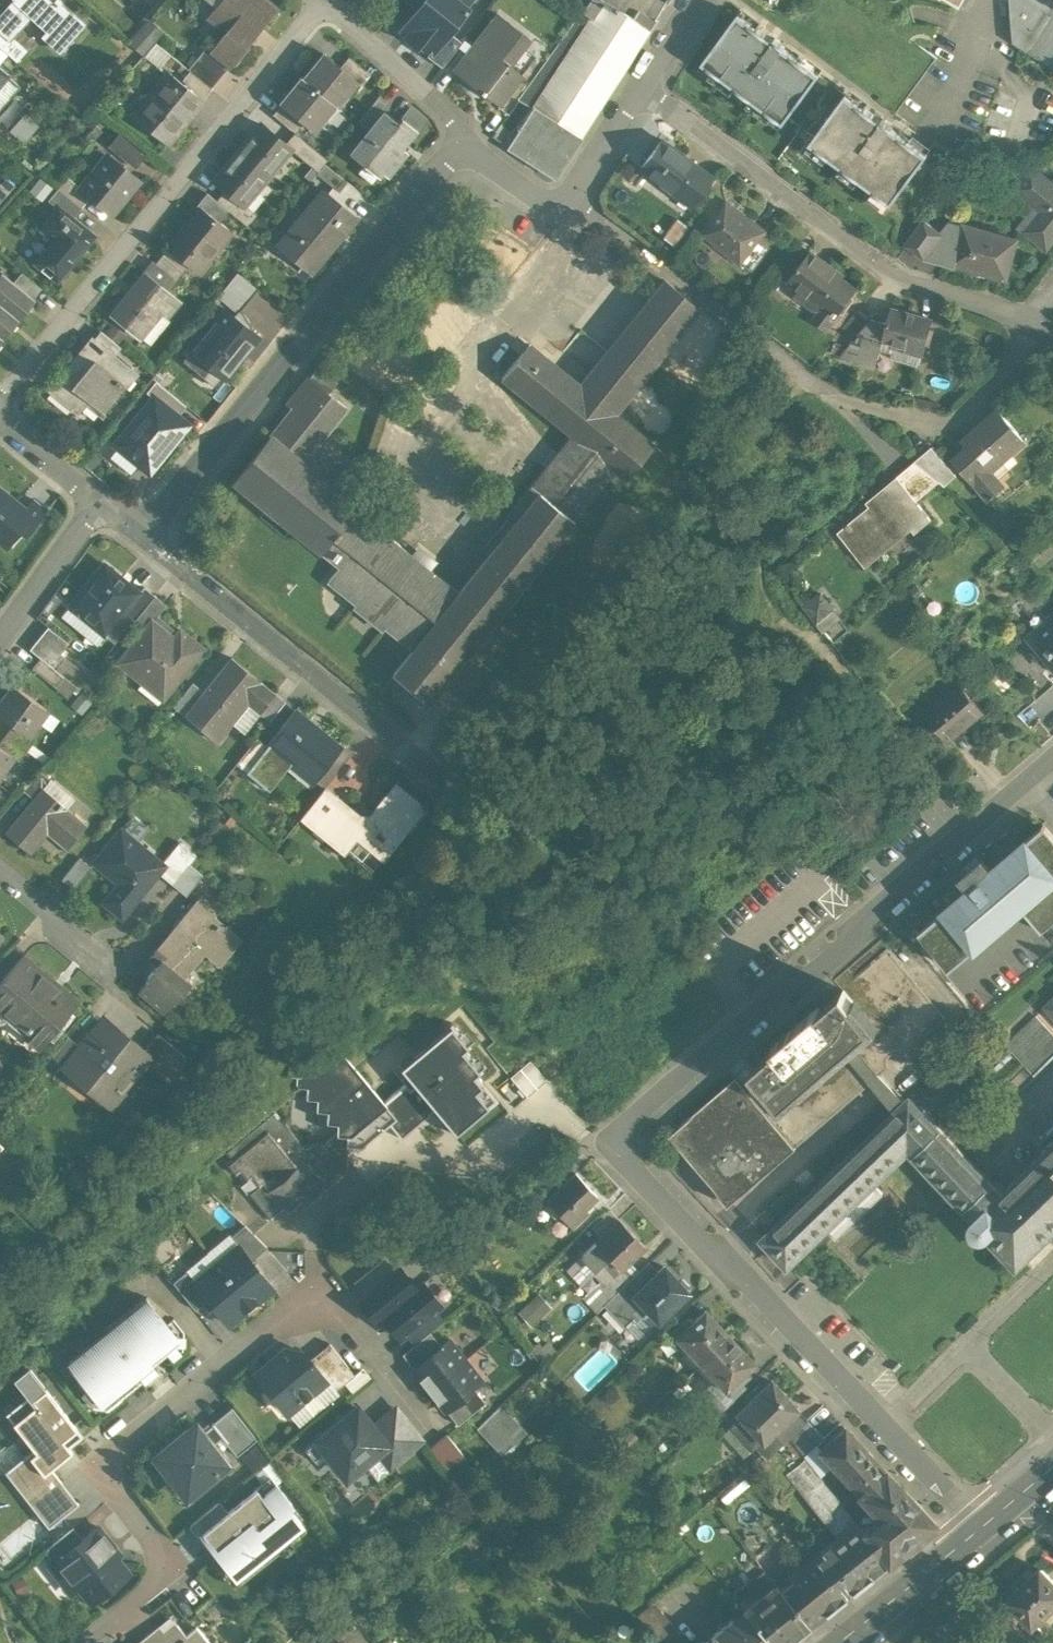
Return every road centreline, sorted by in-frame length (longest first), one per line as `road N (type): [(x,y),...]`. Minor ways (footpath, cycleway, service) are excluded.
road 1 (residential): [(978,1529),(766,1303),(639,1181),(622,1156),(622,1135),(627,1122),(1052,753)]
road 2 (residential): [(566,200),(848,400),(876,408),(955,418),(1017,362),(1038,325)]
road 3 (residential): [(145,537),(462,134)]
road 4 (residential): [(0,403),(323,5)]
road 5 (residential): [(85,1642),(157,1587),(160,1556),(110,1479),(111,1461),(182,1396),(316,1298)]
road 6 (residential): [(639,86),(891,278),(1038,325)]
road 7 (residential): [(145,537),(452,792)]
road 8 (residential): [(323,5),(462,134)]
road 9 (residential): [(316,1298),(339,1309),(440,1434)]
road 10 (tertiary): [(837,1642),(978,1529)]
road 11 (residential): [(0,634),(97,499)]
road 12 (residential): [(566,200),(639,86)]
road 13 (residential): [(0,870),(101,958)]
road 14 (residential): [(462,134),(534,197),(566,200)]
road 15 (residential): [(0,420),(97,499)]

